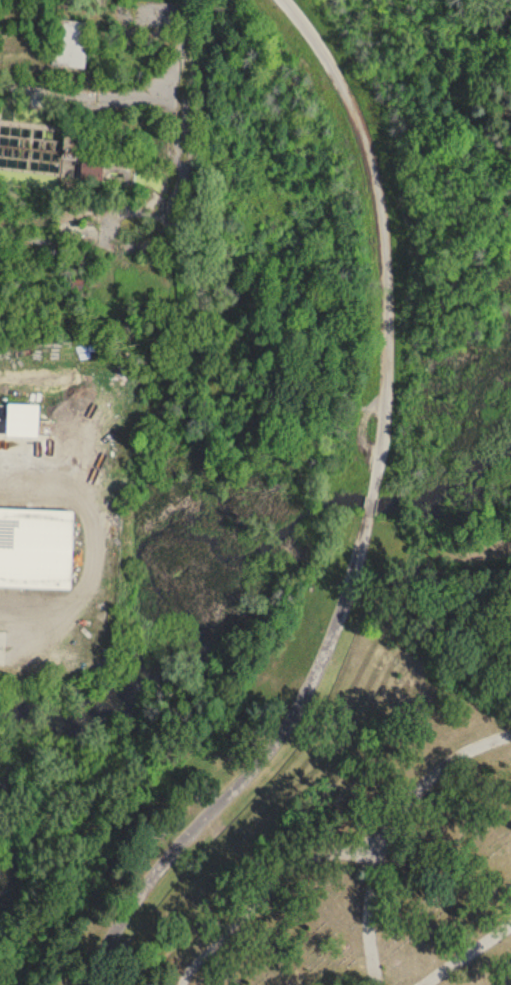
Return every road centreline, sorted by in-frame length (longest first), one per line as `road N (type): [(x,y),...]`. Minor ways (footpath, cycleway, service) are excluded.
road 1 (residential): [(368,512),(341,615),(302,706),(257,769),(144,889),(86,984)]
road 2 (residential): [(285,0),(361,111),(375,155),(389,253),(389,347),(372,494)]

